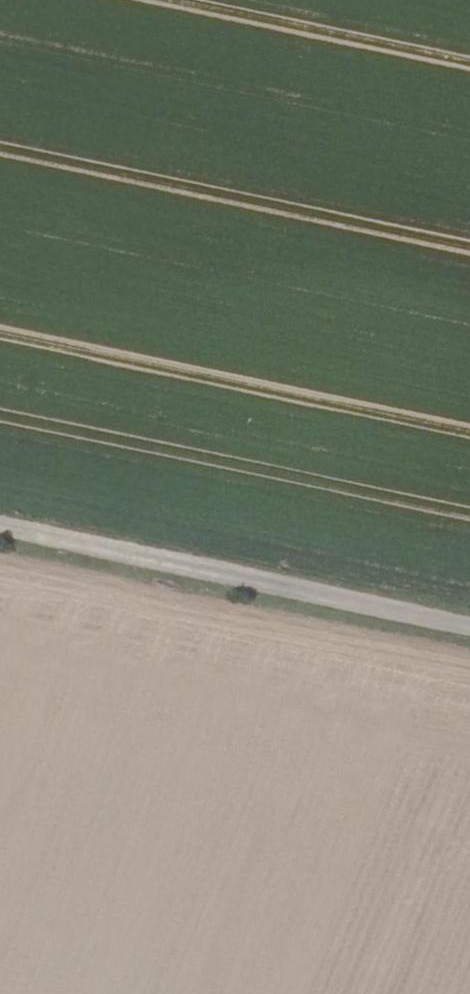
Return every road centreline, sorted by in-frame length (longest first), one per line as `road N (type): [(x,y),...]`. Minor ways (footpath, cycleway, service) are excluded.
road 1 (track): [(469,629),(0,529)]

